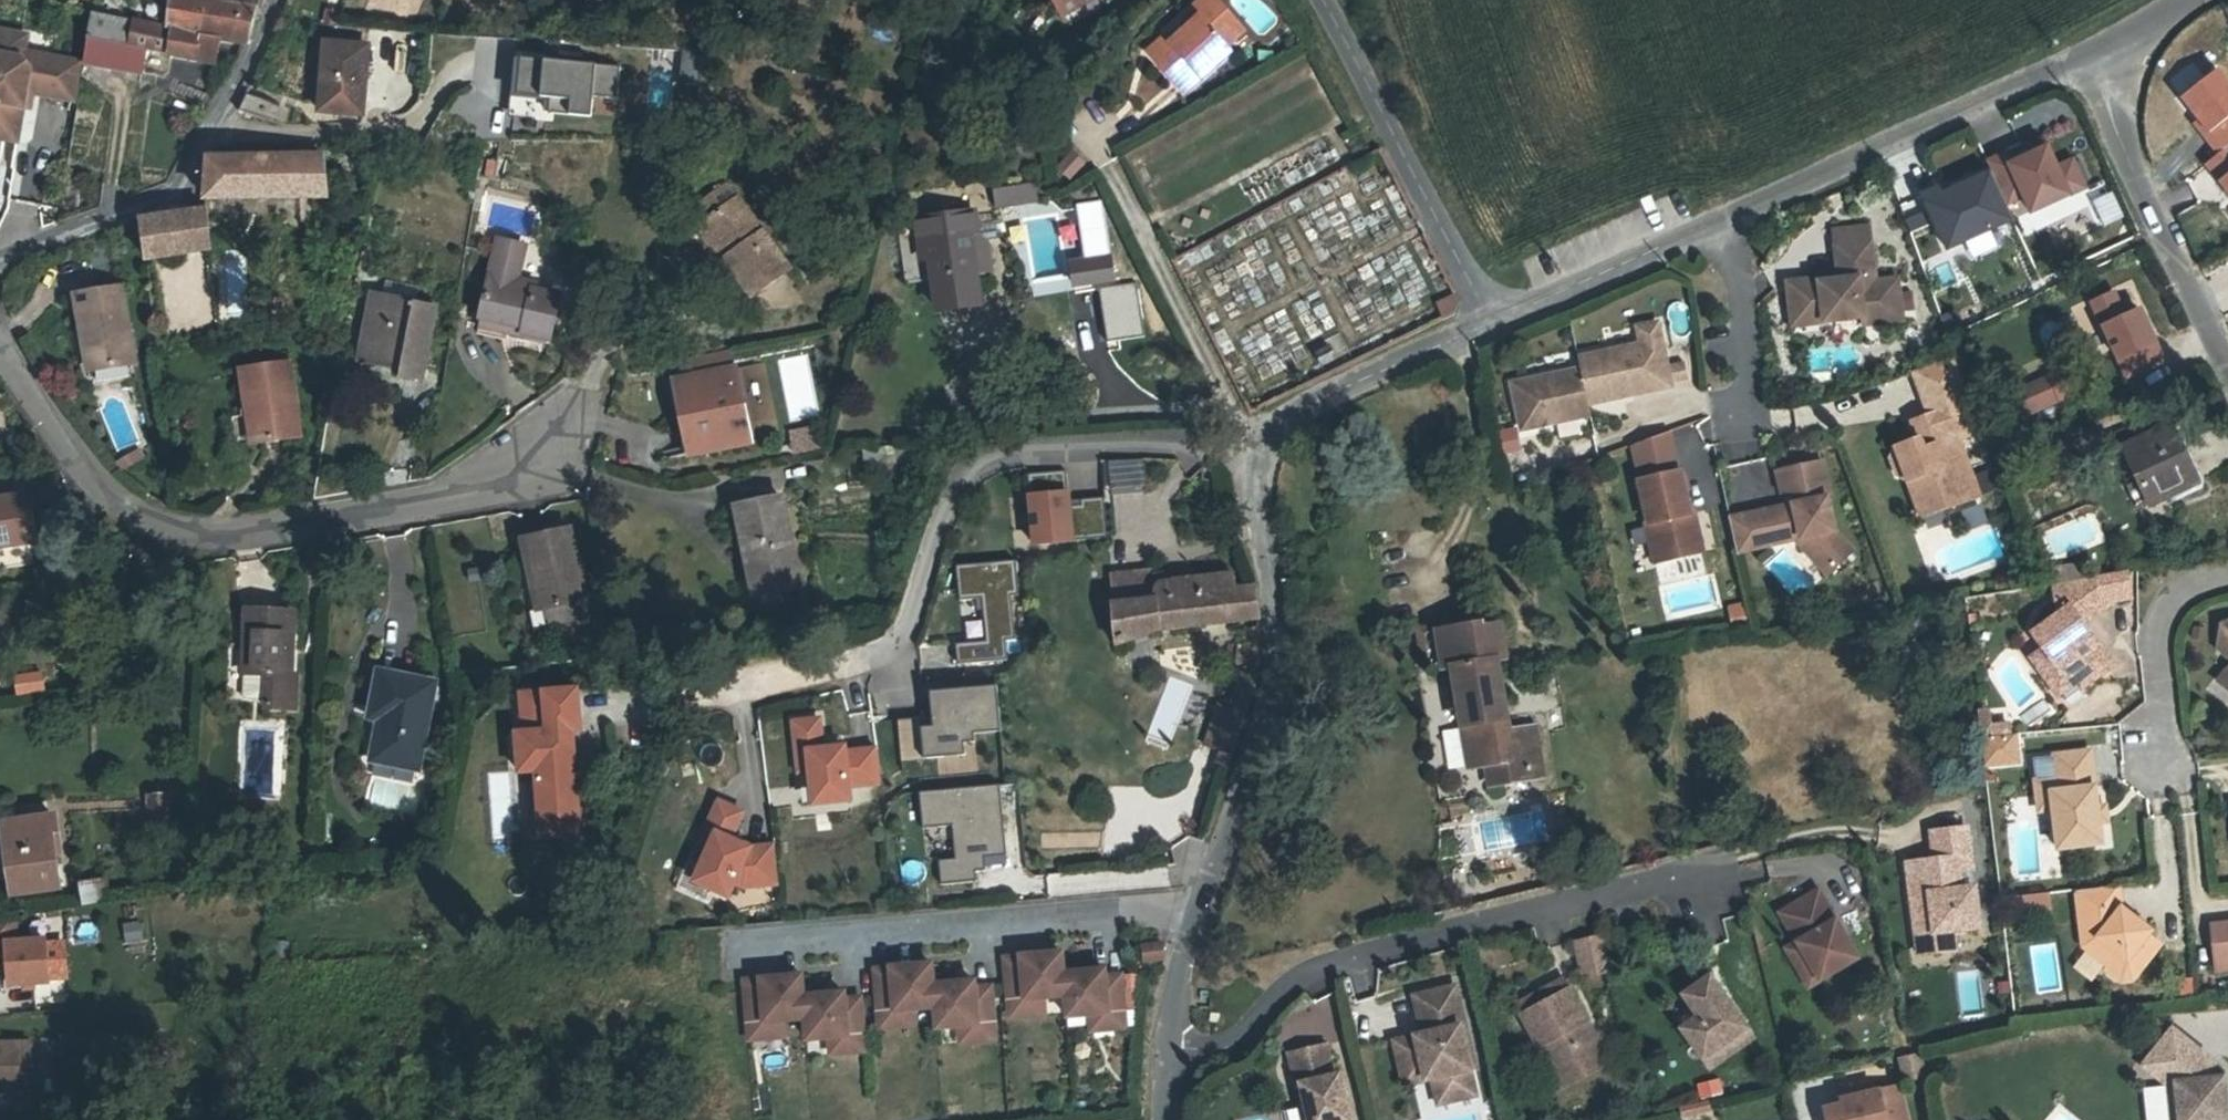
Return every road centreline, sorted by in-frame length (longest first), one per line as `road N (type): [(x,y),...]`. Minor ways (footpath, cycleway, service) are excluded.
road 1 (residential): [(0,345),(96,484),(163,527),(207,538),(439,501),(474,489),(562,434)]
road 2 (residential): [(2086,50),(1499,315)]
road 3 (residential): [(1197,905),(1257,754),(1289,624),(1256,454),(1274,421)]
road 4 (residential): [(1197,905),(726,947)]
road 5 (residential): [(0,259),(179,187),(242,89),(275,0)]
road 6 (residential): [(1328,0),(1499,315)]
road 7 (residential): [(2086,50),(2227,347)]
road 8 (residential): [(1499,315),(1274,421)]
road 9 (residential): [(2227,573),(2188,581),(2165,613),(2158,654),(2168,755)]
road 10 (residential): [(1165,1119),(1169,1051),(1197,905)]

